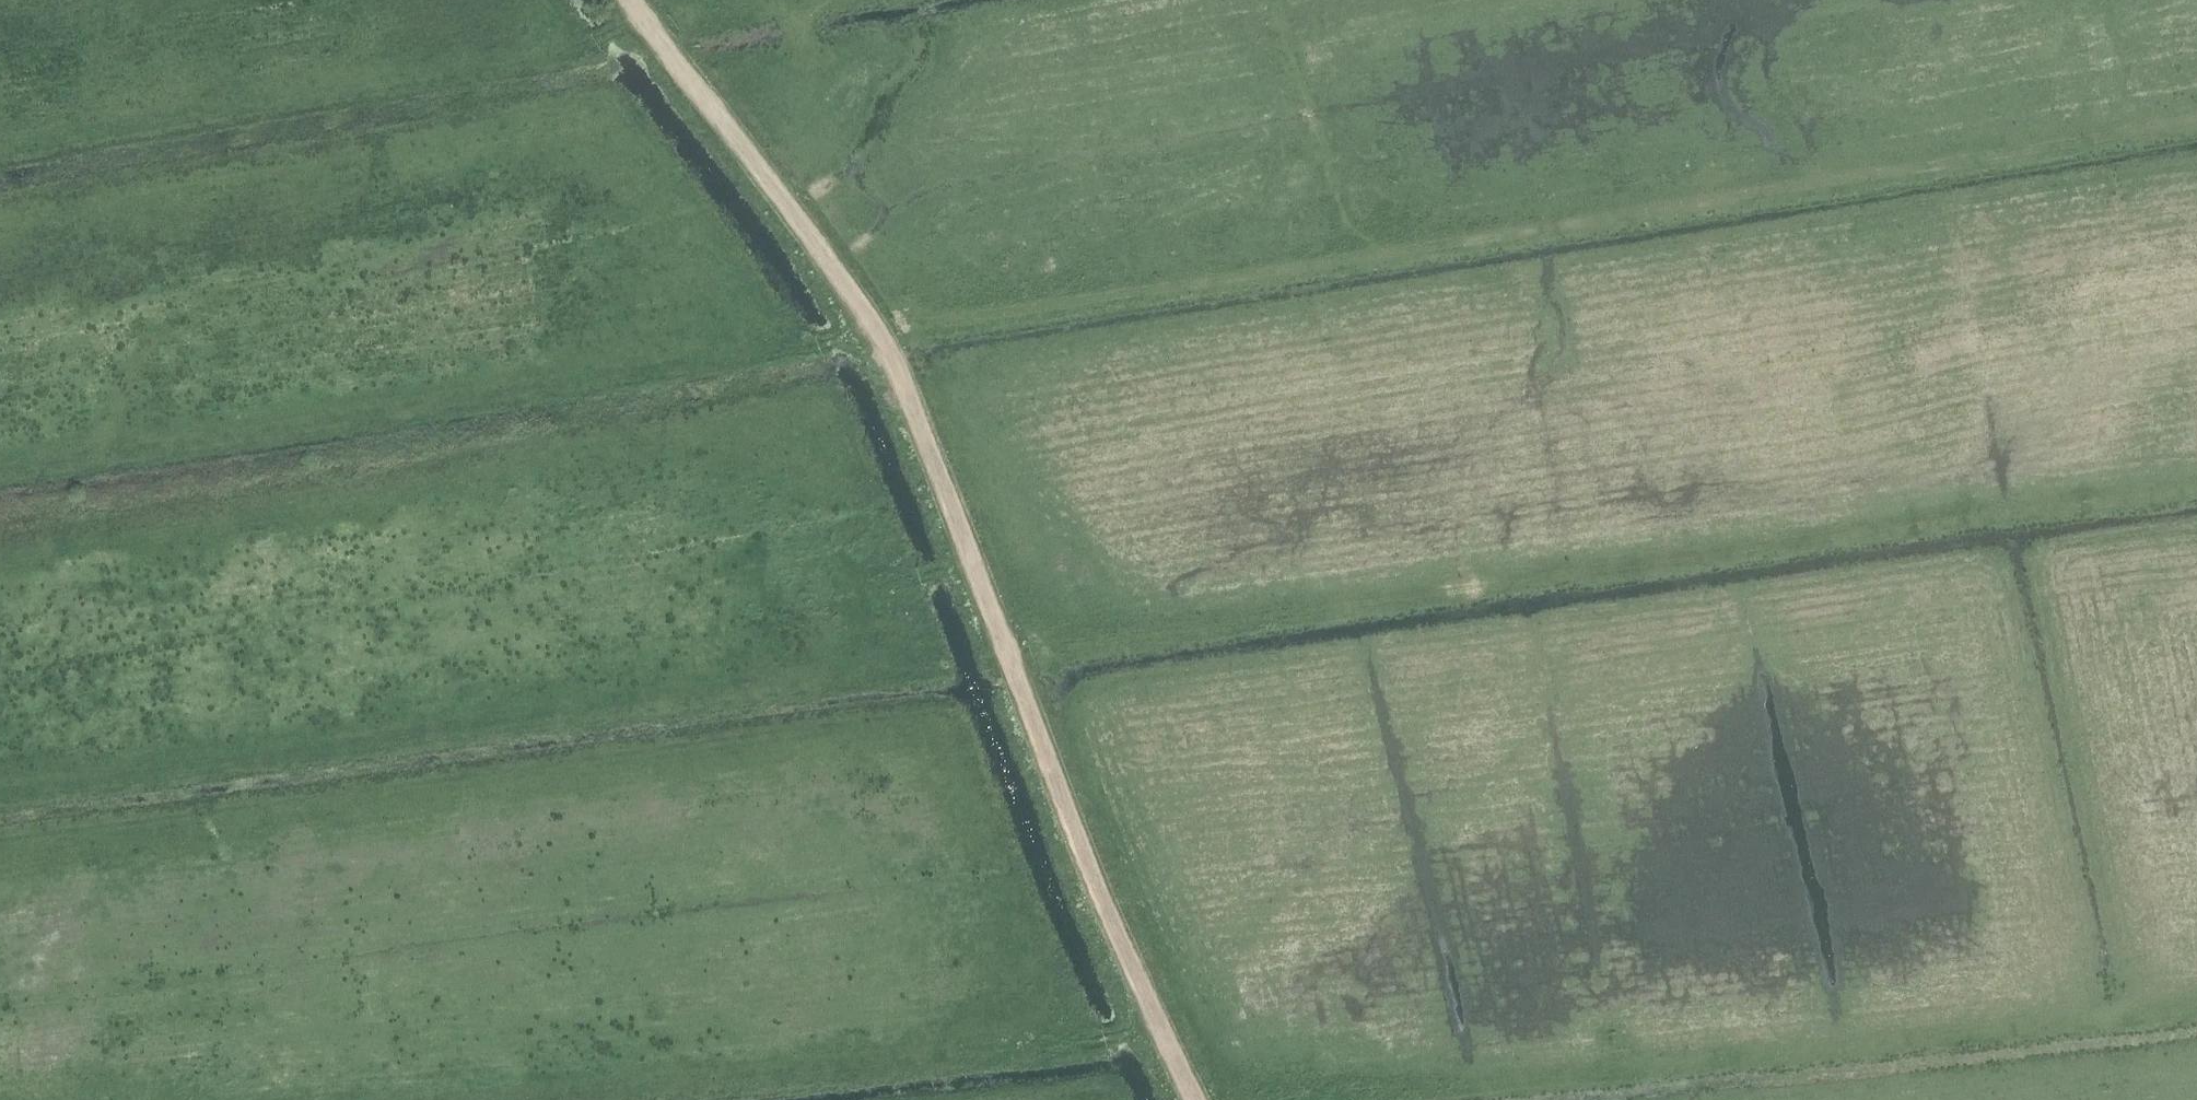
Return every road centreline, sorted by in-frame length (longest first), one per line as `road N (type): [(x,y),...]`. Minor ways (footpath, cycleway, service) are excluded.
road 1 (track): [(1198,1099),(1131,964),(907,389),(812,234),(633,0)]

